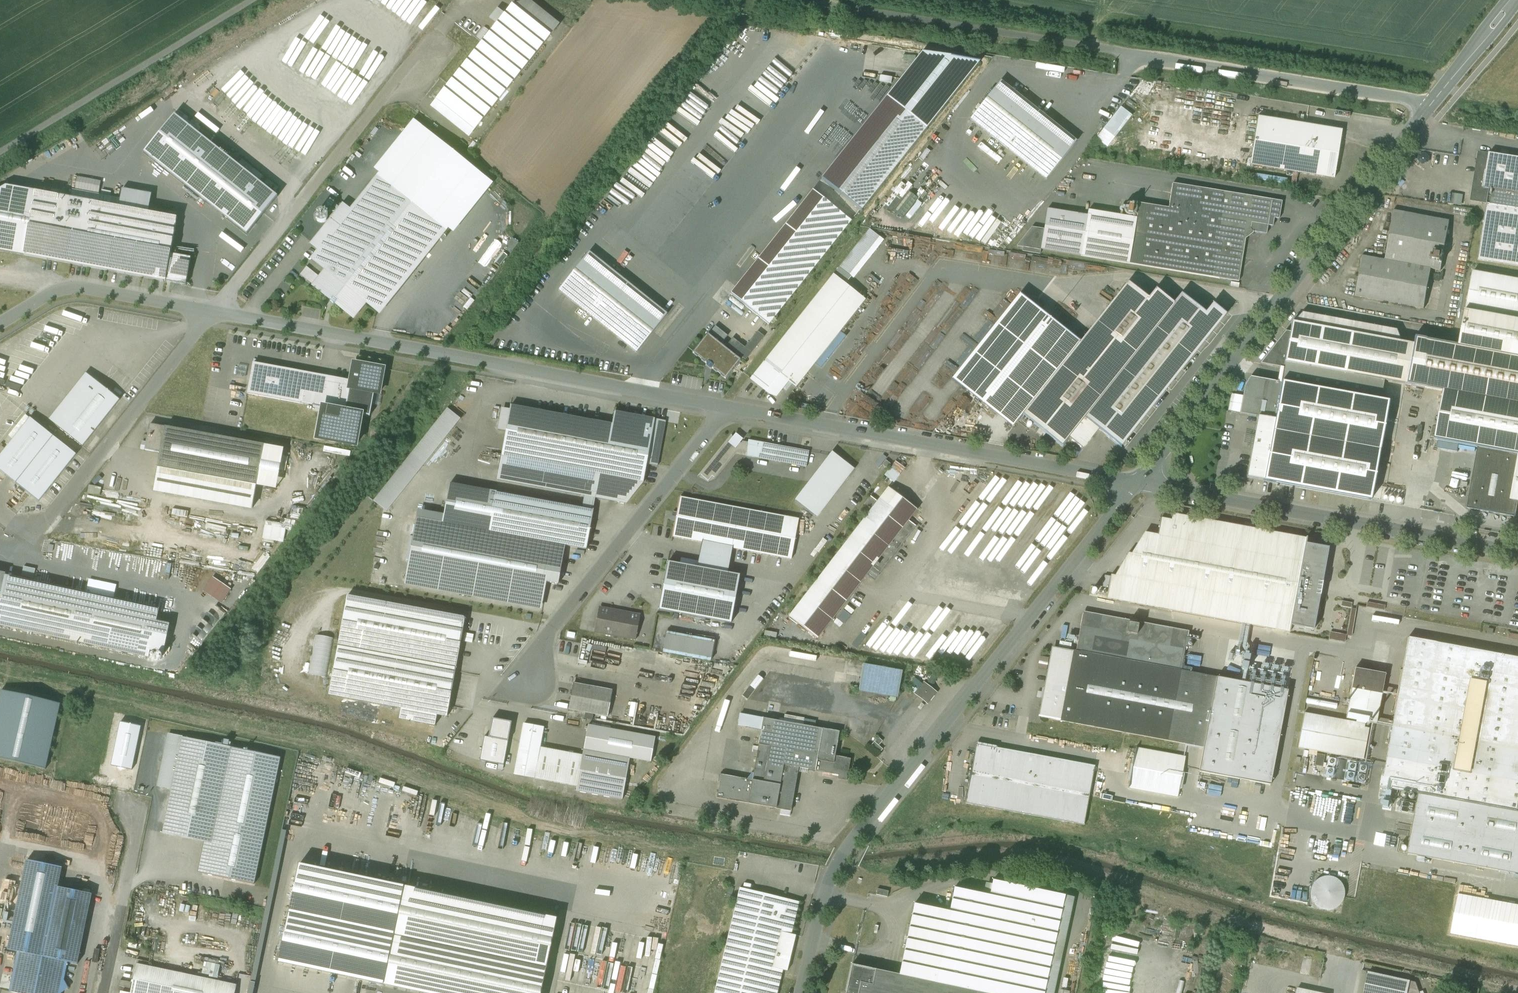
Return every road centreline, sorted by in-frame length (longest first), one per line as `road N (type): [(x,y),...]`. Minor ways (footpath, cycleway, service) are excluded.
road 1 (residential): [(1432,104),(797,0)]
road 2 (residential): [(801,992),(841,858),(1136,483)]
road 3 (residential): [(725,407),(214,314)]
road 4 (residential): [(1136,483),(1432,104)]
road 5 (residential): [(1136,483),(725,407)]
road 6 (residential): [(1517,552),(1136,483)]
road 7 (residential): [(214,314),(413,60),(434,45)]
road 8 (residential): [(725,407),(549,633),(528,677)]
road 9 (residential): [(255,0),(0,154)]
road 10 (track): [(549,633),(349,592),(334,595),(290,644)]
road 11 (residential): [(33,531),(214,314)]
road 12 (residential): [(214,314),(73,288),(0,324)]
road 13 (residential): [(103,992),(135,840),(130,810)]
road 14 (tertiary): [(1432,104),(1514,0)]

